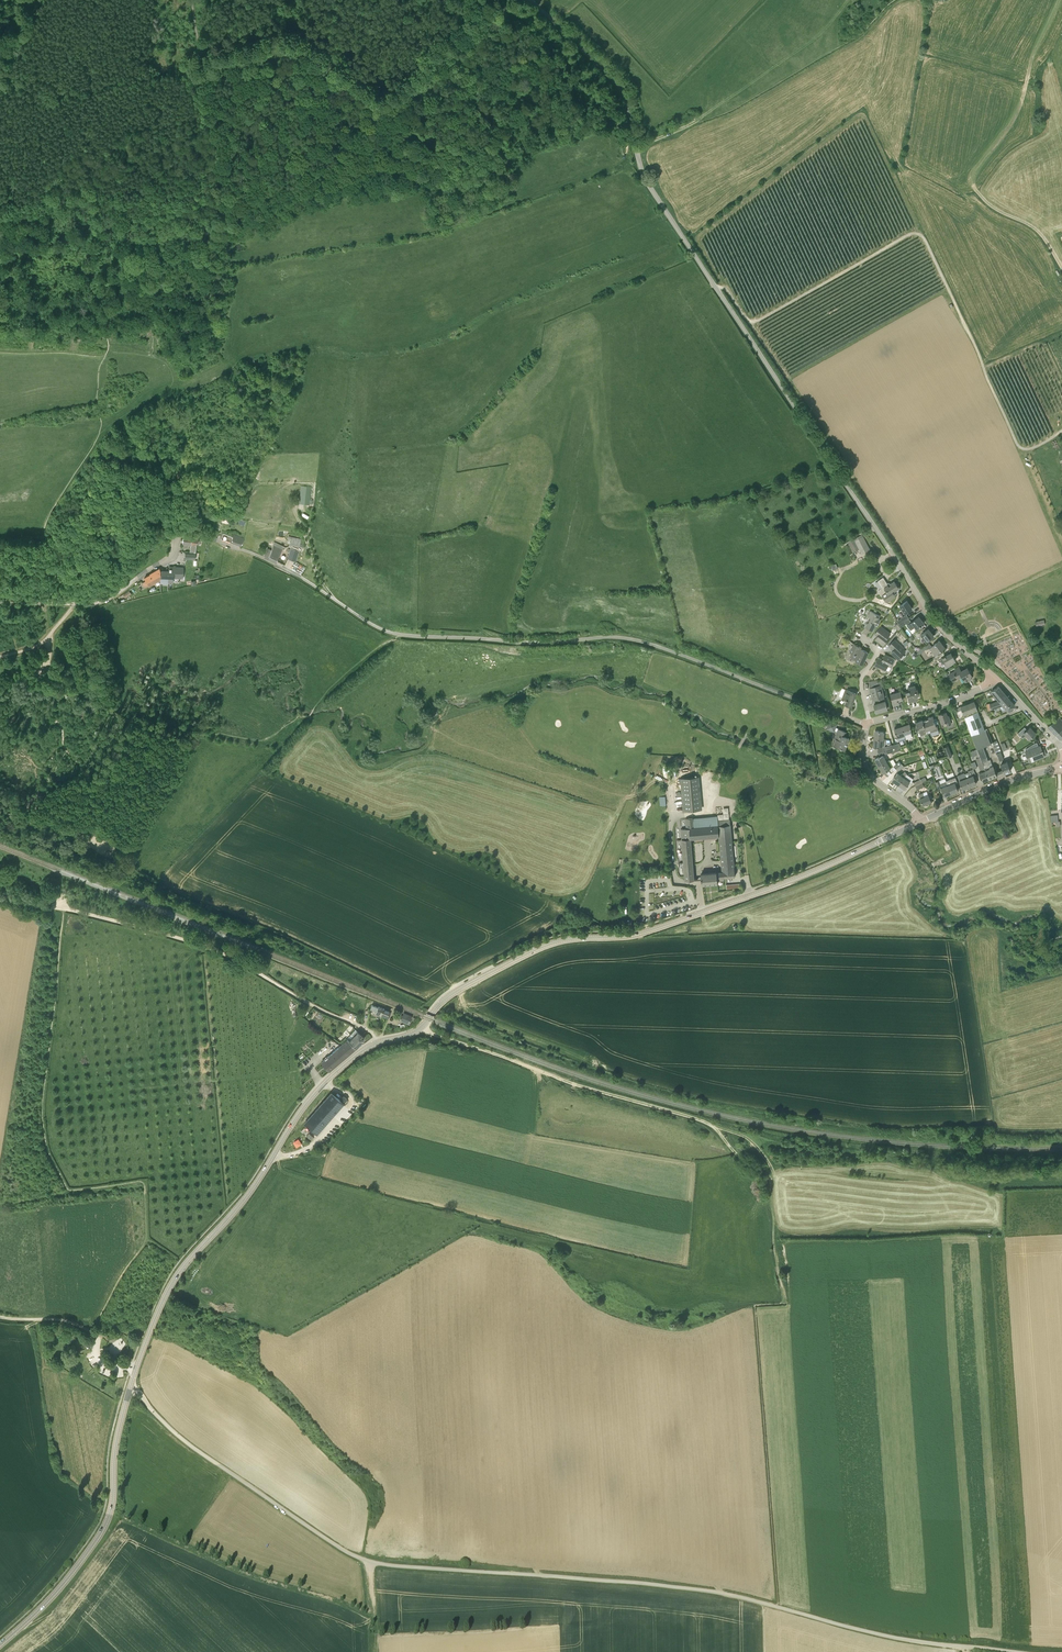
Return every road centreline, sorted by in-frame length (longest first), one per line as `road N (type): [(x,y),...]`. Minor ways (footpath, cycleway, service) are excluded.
road 1 (tertiary): [(130,1387),(176,1277),(249,1193),(309,1101),(363,1050),(413,1033),(454,992),(545,945),(646,931),(793,880),(922,821)]
road 2 (unclassified): [(946,1645),(707,1590),(365,1560),(190,1445),(130,1387)]
road 3 (unclassified): [(996,678),(931,615),(651,188),(621,89),(531,0)]
road 4 (unclassified): [(136,579),(171,557),(187,532),(284,567),(390,632),(524,643),(629,639),(866,725)]
road 5 (track): [(717,288),(756,321),(918,233),(1016,442),(1031,449),(1061,431)]
road 6 (track): [(422,1026),(570,1083),(704,1121),(767,1174),(770,1189)]
road 7 (track): [(377,1037),(206,947),(62,907)]
road 8 (tertiary): [(0,1645),(55,1594),(105,1525),(130,1387)]
road 9 (track): [(895,0),(852,40),(748,101),(636,146)]
road 10 (tertiary): [(922,821),(1001,784),(1061,768)]
road 11 (unclassified): [(870,722),(944,702),(996,678)]
road 12 (unclassified): [(922,821),(866,770),(866,725)]

